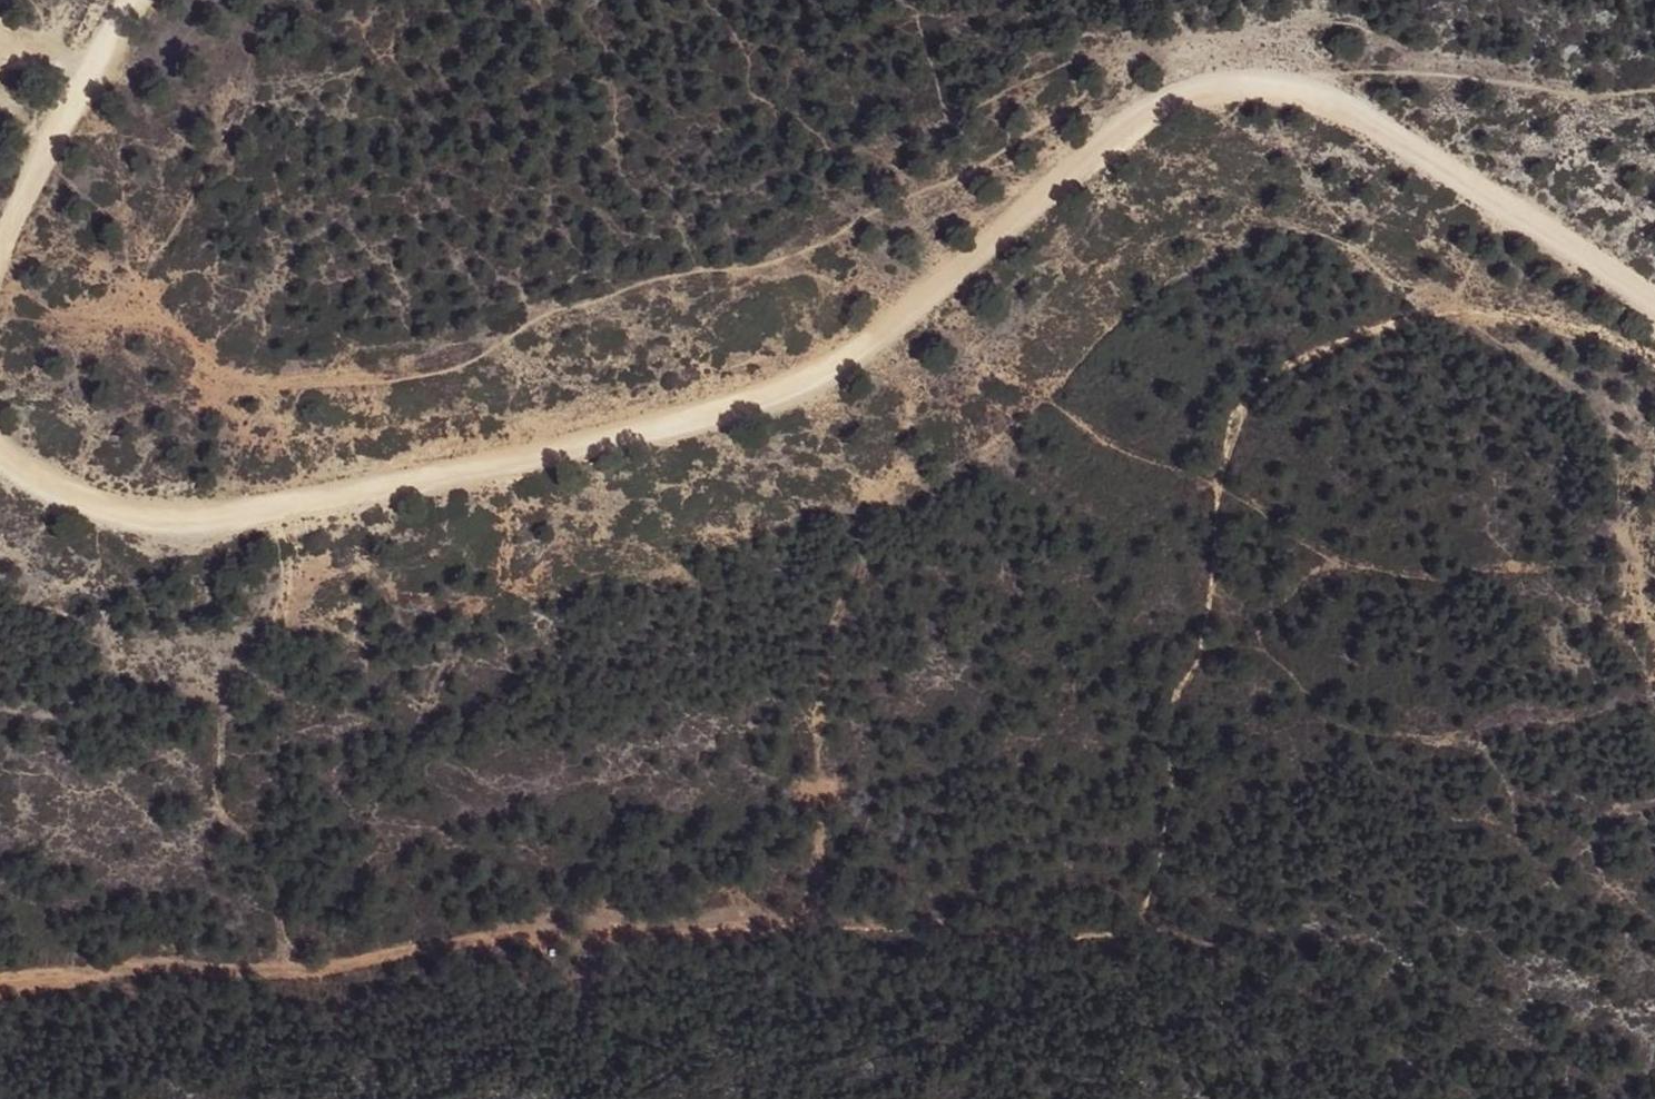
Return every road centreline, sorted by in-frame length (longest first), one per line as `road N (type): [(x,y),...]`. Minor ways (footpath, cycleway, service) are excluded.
road 1 (track): [(67,123),(14,280),(8,425),(98,500),(321,494),(790,389),(935,295),(1113,143),(1209,88),(1324,98),(1623,274),(1654,302)]
road 2 (track): [(125,0),(67,123)]

